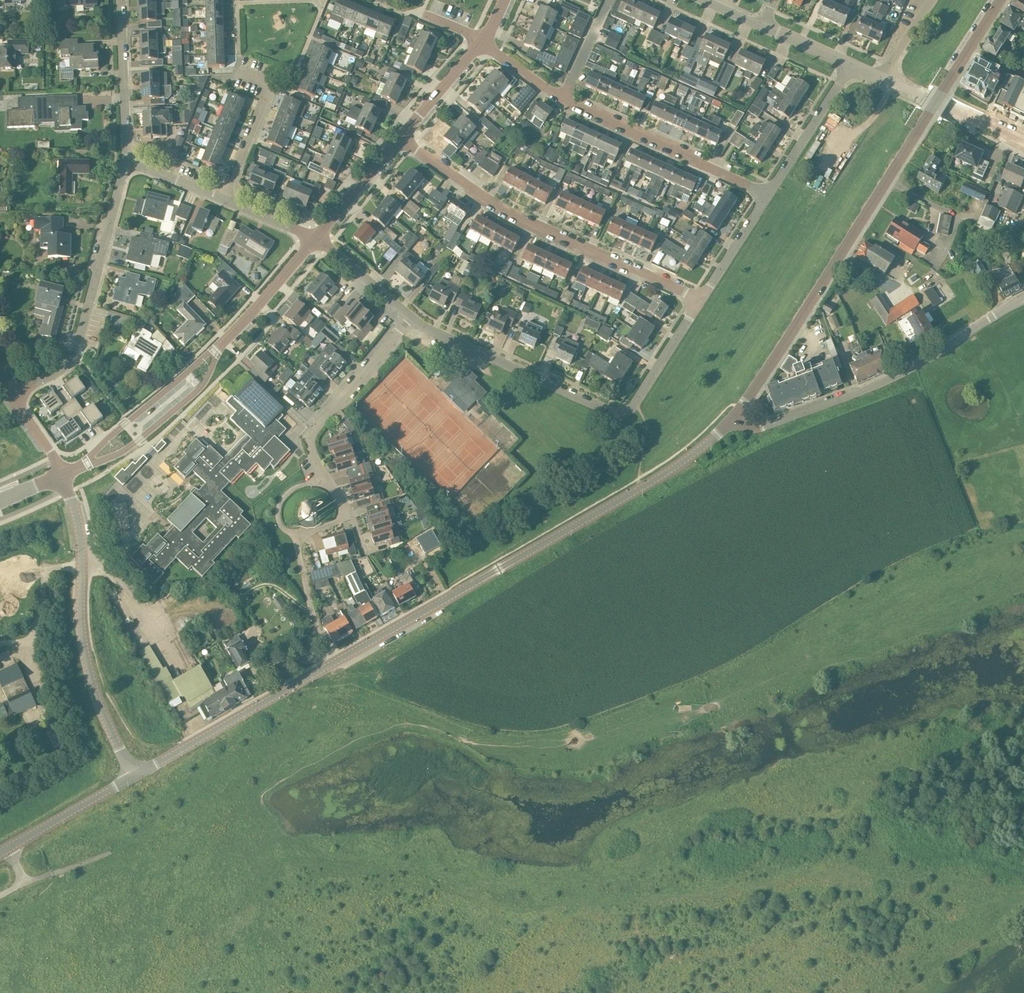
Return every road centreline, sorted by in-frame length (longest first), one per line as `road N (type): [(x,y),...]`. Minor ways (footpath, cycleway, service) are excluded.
road 1 (tertiary): [(134,776),(661,476),(731,420)]
road 2 (tertiary): [(731,420),(1000,0)]
road 3 (residential): [(702,300),(508,212),(399,138)]
road 4 (residential): [(731,420),(756,428),(897,376),(1023,299)]
road 5 (tertiary): [(134,776),(89,673),(81,543),(62,474)]
road 6 (residential): [(11,396),(72,356),(126,161)]
road 7 (residential): [(635,403),(609,411),(411,318)]
road 8 (residential): [(348,512),(320,472),(311,434),(411,318)]
road 9 (residential): [(767,194),(563,102)]
road 10 (residential): [(86,463),(122,453),(198,390),(220,345)]
road 11 (residential): [(220,345),(86,463)]
road 12 (residential): [(126,161),(120,0)]
road 13 (tertiary): [(0,853),(134,776)]
road 14 (residential): [(767,194),(851,65)]
road 15 (residential): [(1023,141),(883,79)]
road 16 (residential): [(220,345),(315,239)]
road 17 (residential): [(315,239),(399,138)]
road 18 (residential): [(399,138),(482,42)]
road 19 (residential): [(702,300),(767,194)]
road 20 (residential): [(411,318),(315,239)]
road 21 (residential): [(635,403),(702,300)]

